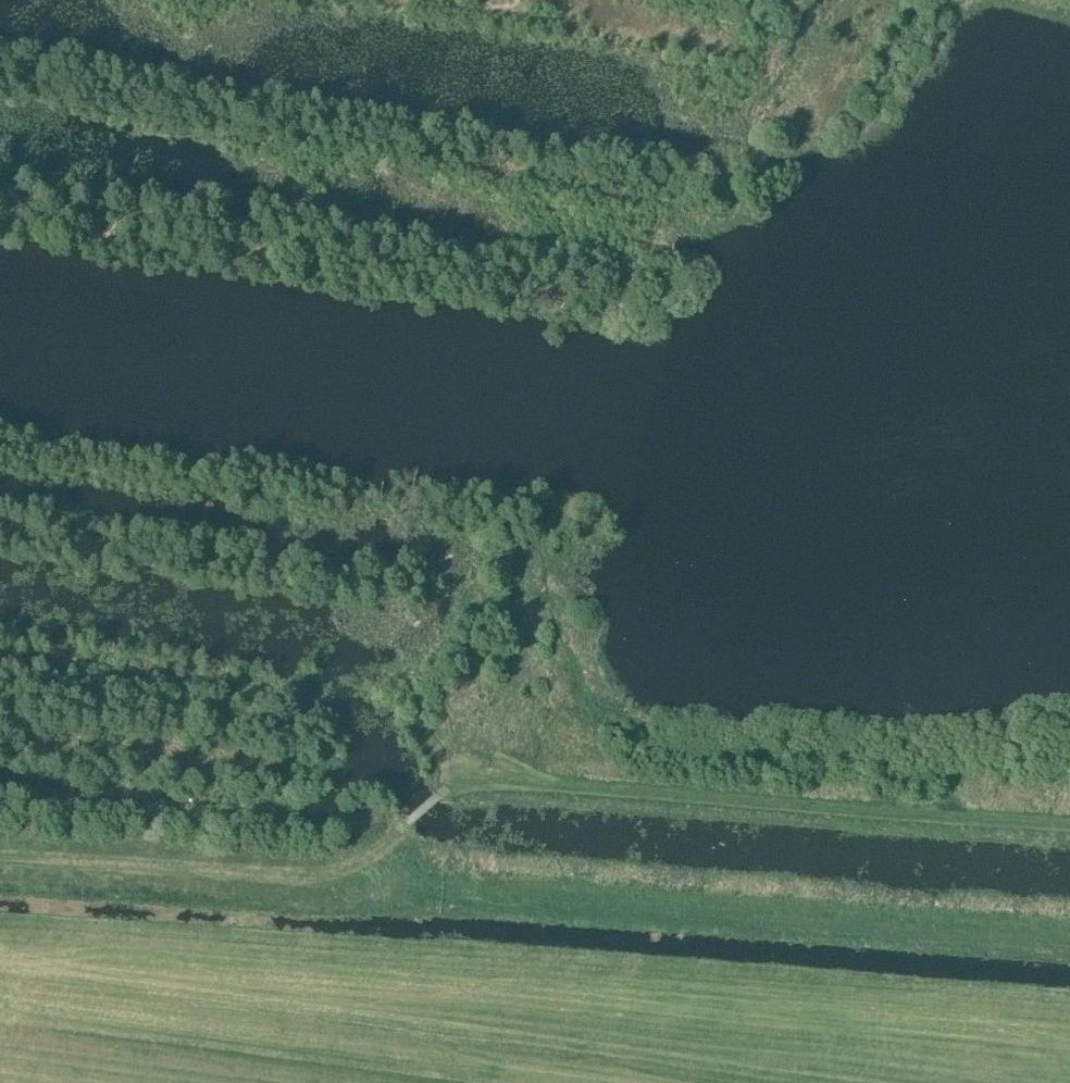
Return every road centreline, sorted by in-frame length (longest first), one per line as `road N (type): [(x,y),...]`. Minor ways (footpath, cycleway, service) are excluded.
road 1 (track): [(0,850),(314,871),(374,851),(458,786),(1069,837)]

